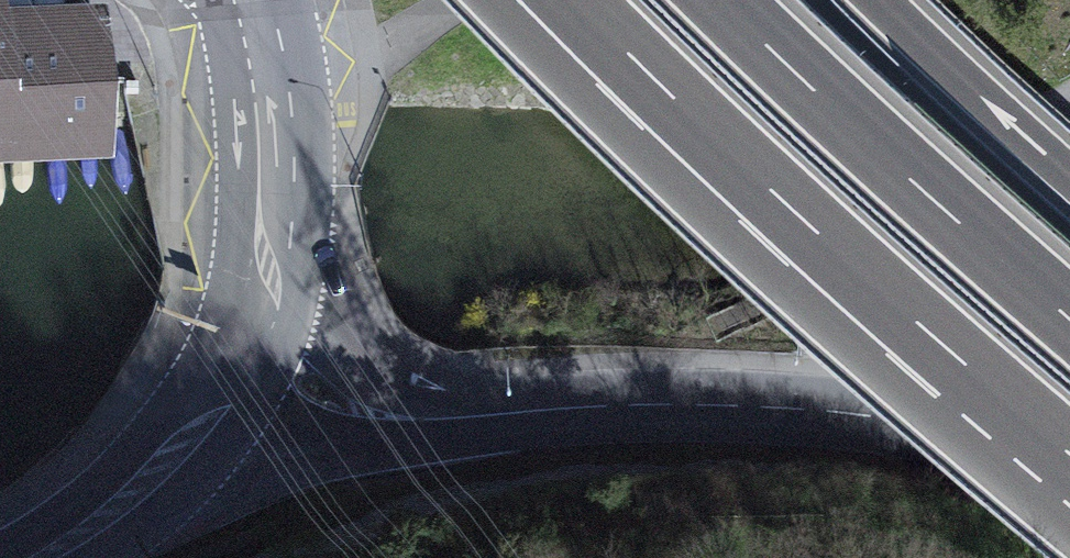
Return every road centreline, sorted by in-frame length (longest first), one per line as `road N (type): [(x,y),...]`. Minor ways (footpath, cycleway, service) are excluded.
road 1 (unclassified): [(1069,434),(773,398),(629,401),(457,420),(360,418),(307,405),(233,368)]
road 2 (motorway): [(572,0),(831,251),(1069,457)]
road 3 (motorway): [(1069,322),(724,0)]
road 4 (primary): [(233,368),(266,290),(276,225),(276,121),(251,0)]
road 5 (primary): [(46,557),(129,500),(177,451),(233,368)]
road 6 (motorway): [(1069,180),(875,0)]

